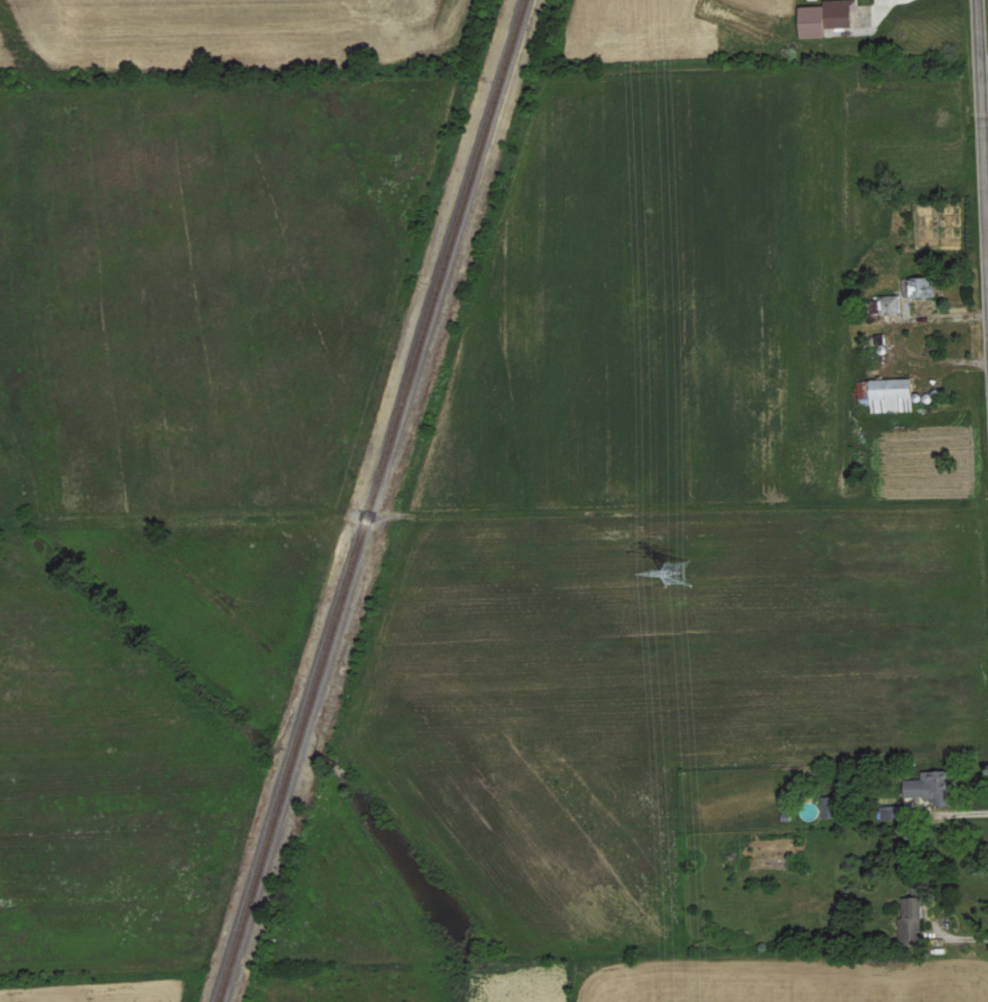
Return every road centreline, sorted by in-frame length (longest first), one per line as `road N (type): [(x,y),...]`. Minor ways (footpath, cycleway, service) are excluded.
road 1 (tertiary): [(980,0),(987,191)]

